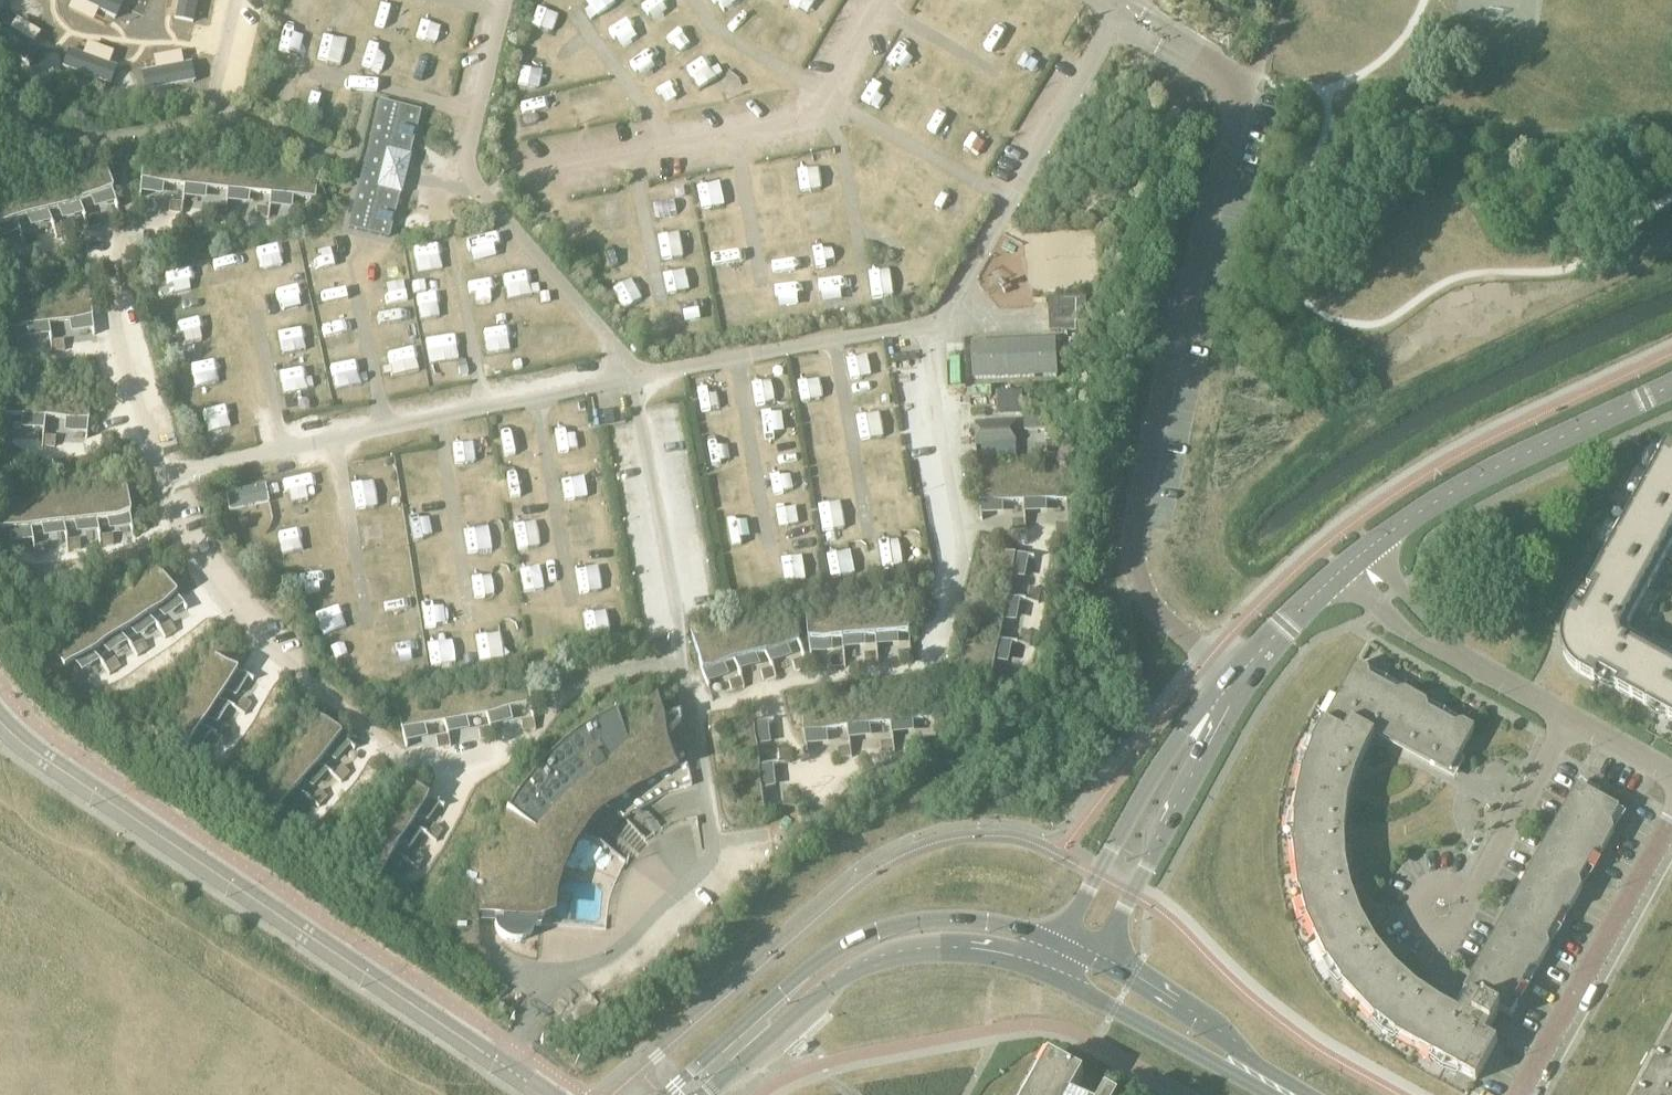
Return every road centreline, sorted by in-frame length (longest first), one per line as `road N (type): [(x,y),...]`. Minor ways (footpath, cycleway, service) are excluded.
road 1 (residential): [(547,1094),(55,765),(0,717)]
road 2 (residential): [(1235,678),(1152,606),(1133,560),(1152,440),(1247,87)]
road 3 (tertiary): [(1055,942),(984,922),(885,933),(799,978),(665,1094)]
road 4 (tertiary): [(706,1094),(853,976),(924,956),(964,955),(1044,975)]
road 5 (unclassified): [(1341,570),(1464,487),(1671,385)]
road 6 (unclassified): [(1235,678),(1207,699),(1171,748),(1055,942)]
road 7 (unclassified): [(1090,958),(1153,857),(1229,707),(1235,678)]
road 8 (residential): [(1519,1094),(1671,819)]
road 9 (residential): [(1562,716),(1421,628),(1365,568),(1341,570)]
road 10 (tertiary): [(1320,1094),(1090,958)]
road 11 (tertiary): [(1059,981),(1275,1094)]
road 12 (residential): [(1460,896),(1562,716)]
road 13 (unclassified): [(1235,678),(1341,570)]
road 14 (residential): [(1671,774),(1562,716)]

